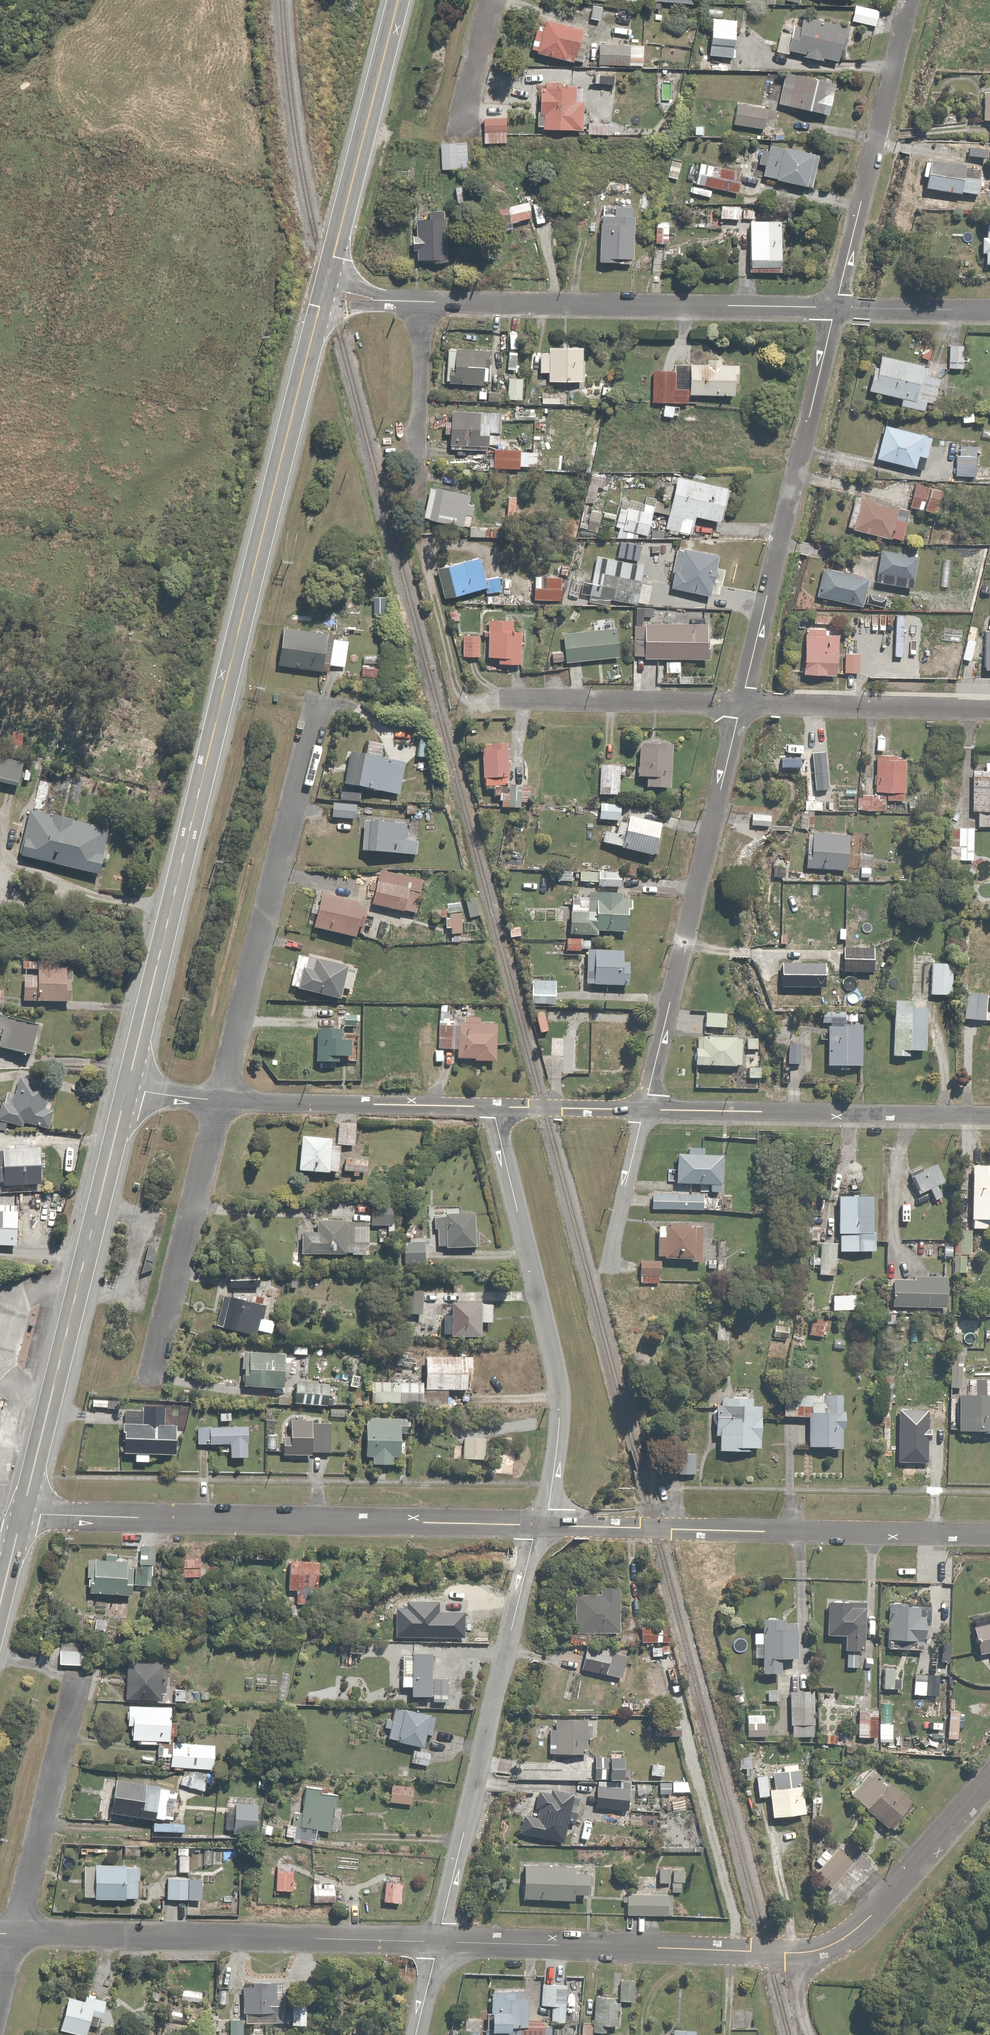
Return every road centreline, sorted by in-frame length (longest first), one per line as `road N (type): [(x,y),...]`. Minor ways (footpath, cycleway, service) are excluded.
road 1 (primary): [(128,1088),(329,282)]
road 2 (residential): [(440,1942),(786,1953),(834,1945),(876,1913),(989,1782)]
road 3 (residential): [(27,1514),(542,1525)]
road 4 (residential): [(542,1525),(989,1534)]
road 5 (primary): [(27,1514),(128,1088)]
road 6 (residential): [(440,1942),(542,1525)]
road 7 (residential): [(542,1525),(558,1459),(561,1390),(497,1107)]
road 8 (residential): [(19,1933),(440,1942)]
road 9 (residential): [(647,1109),(742,705)]
road 10 (residential): [(838,308),(424,302)]
road 11 (residential): [(742,705),(838,308)]
road 12 (residential): [(221,1100),(318,713)]
road 13 (residential): [(647,1109),(989,1115)]
road 14 (residential): [(838,308),(912,0)]
road 15 (primary): [(329,282),(401,0)]
road 16 (residential): [(155,1371),(221,1100)]
road 17 (residential): [(221,1100),(497,1107)]
road 18 (residential): [(484,700),(742,705)]
road 19 (residential): [(19,1933),(77,1687)]
road 20 (residential): [(742,705),(989,707)]
road 21 (residential): [(416,489),(424,302)]
road 22 (residential): [(989,311),(838,308)]
road 23 (residential): [(497,1107),(647,1109)]
road 24 (residential): [(613,1251),(647,1109)]

